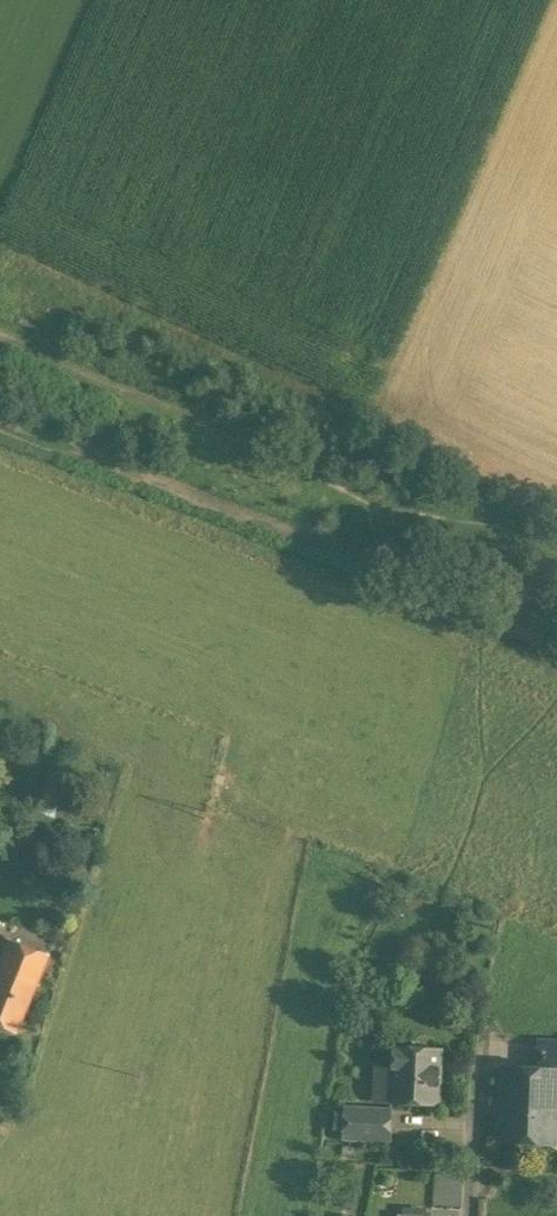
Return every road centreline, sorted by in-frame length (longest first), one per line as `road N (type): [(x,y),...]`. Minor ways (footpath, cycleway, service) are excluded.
road 1 (residential): [(470,1215),(480,1050)]

